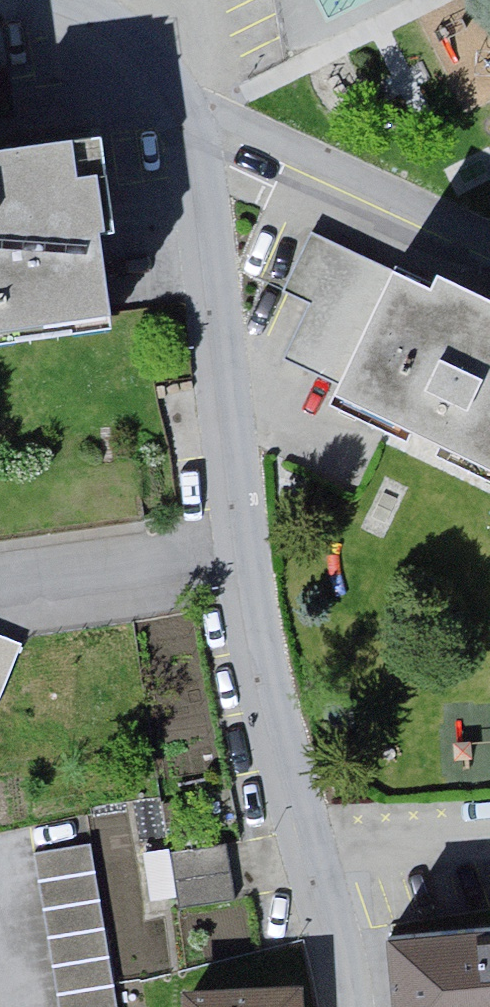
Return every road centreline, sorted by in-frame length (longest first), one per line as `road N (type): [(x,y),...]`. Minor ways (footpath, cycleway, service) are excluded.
road 1 (residential): [(187,105),(221,290),(247,605),(347,1006)]
road 2 (residential): [(187,105),(489,255)]
road 3 (residential): [(52,0),(101,19),(187,105)]

